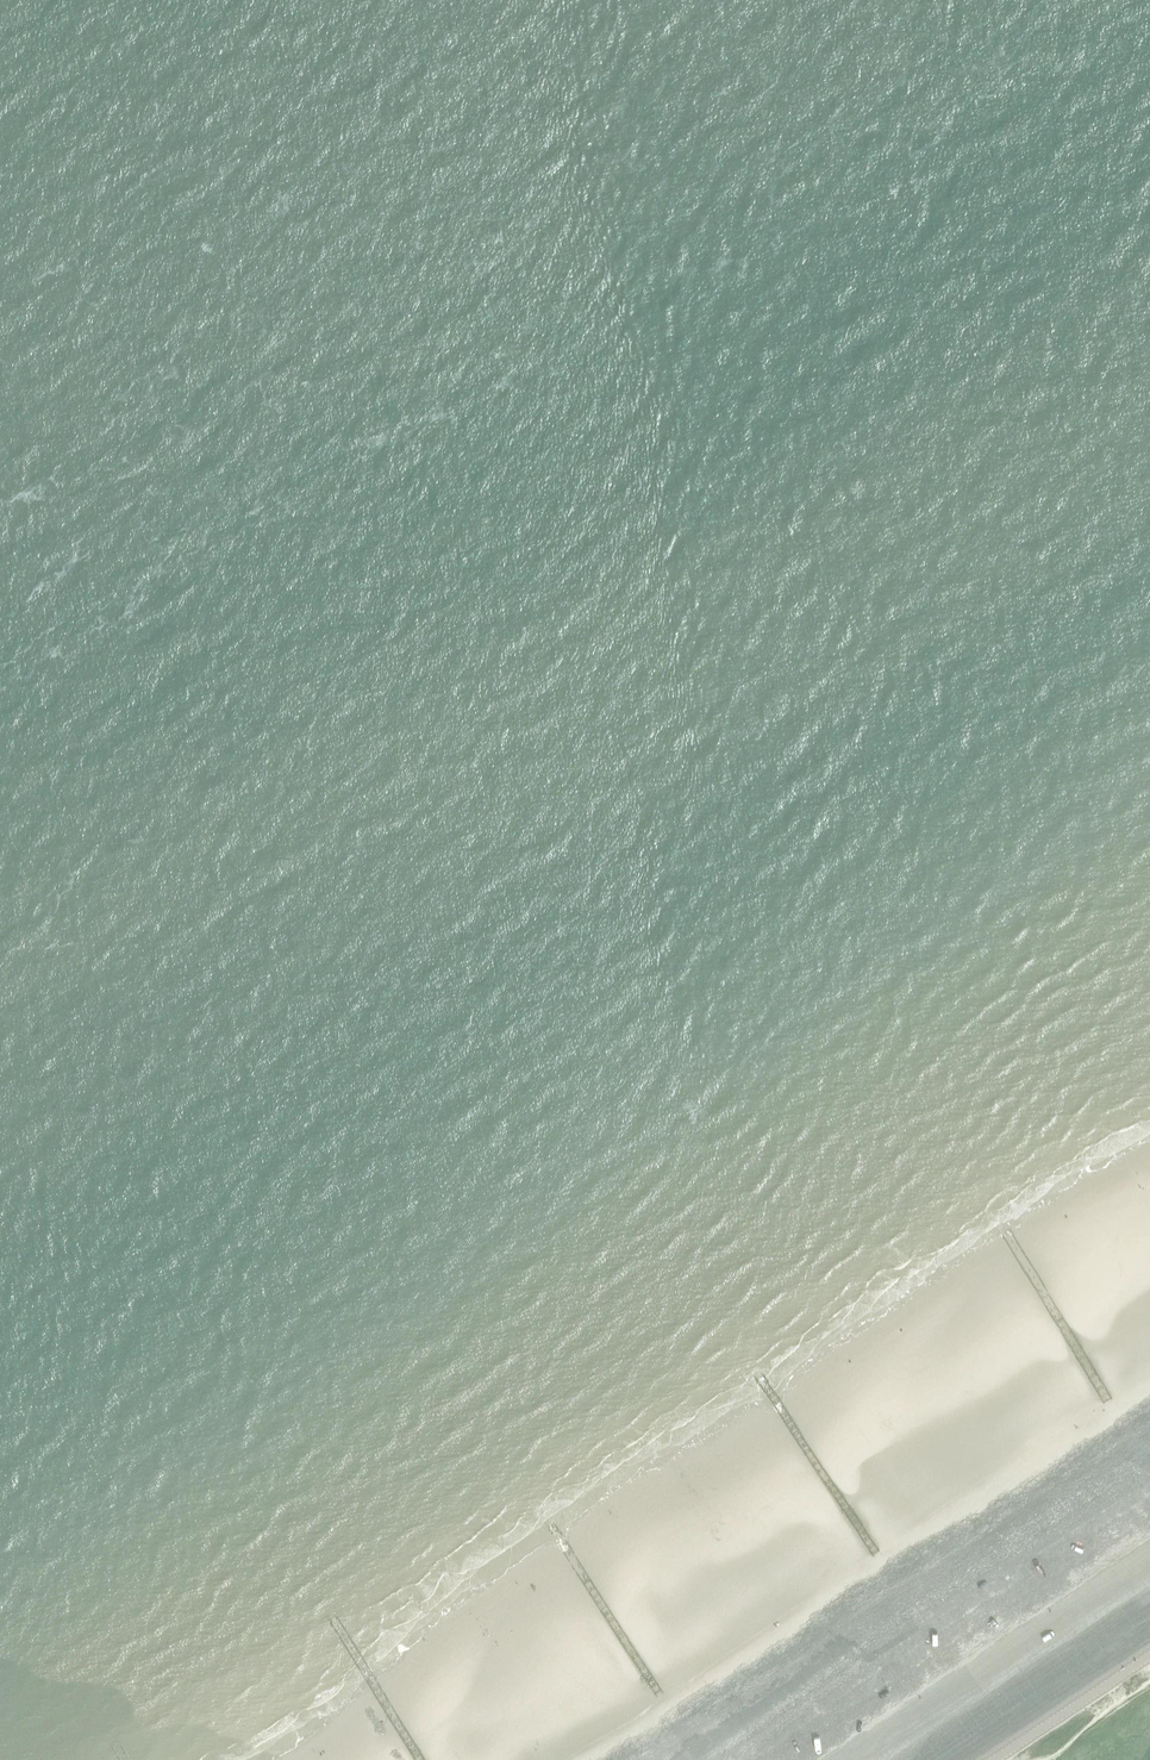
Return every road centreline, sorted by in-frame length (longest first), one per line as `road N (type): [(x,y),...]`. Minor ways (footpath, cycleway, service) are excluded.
road 1 (unclassified): [(1149,1654),(987,1759)]

